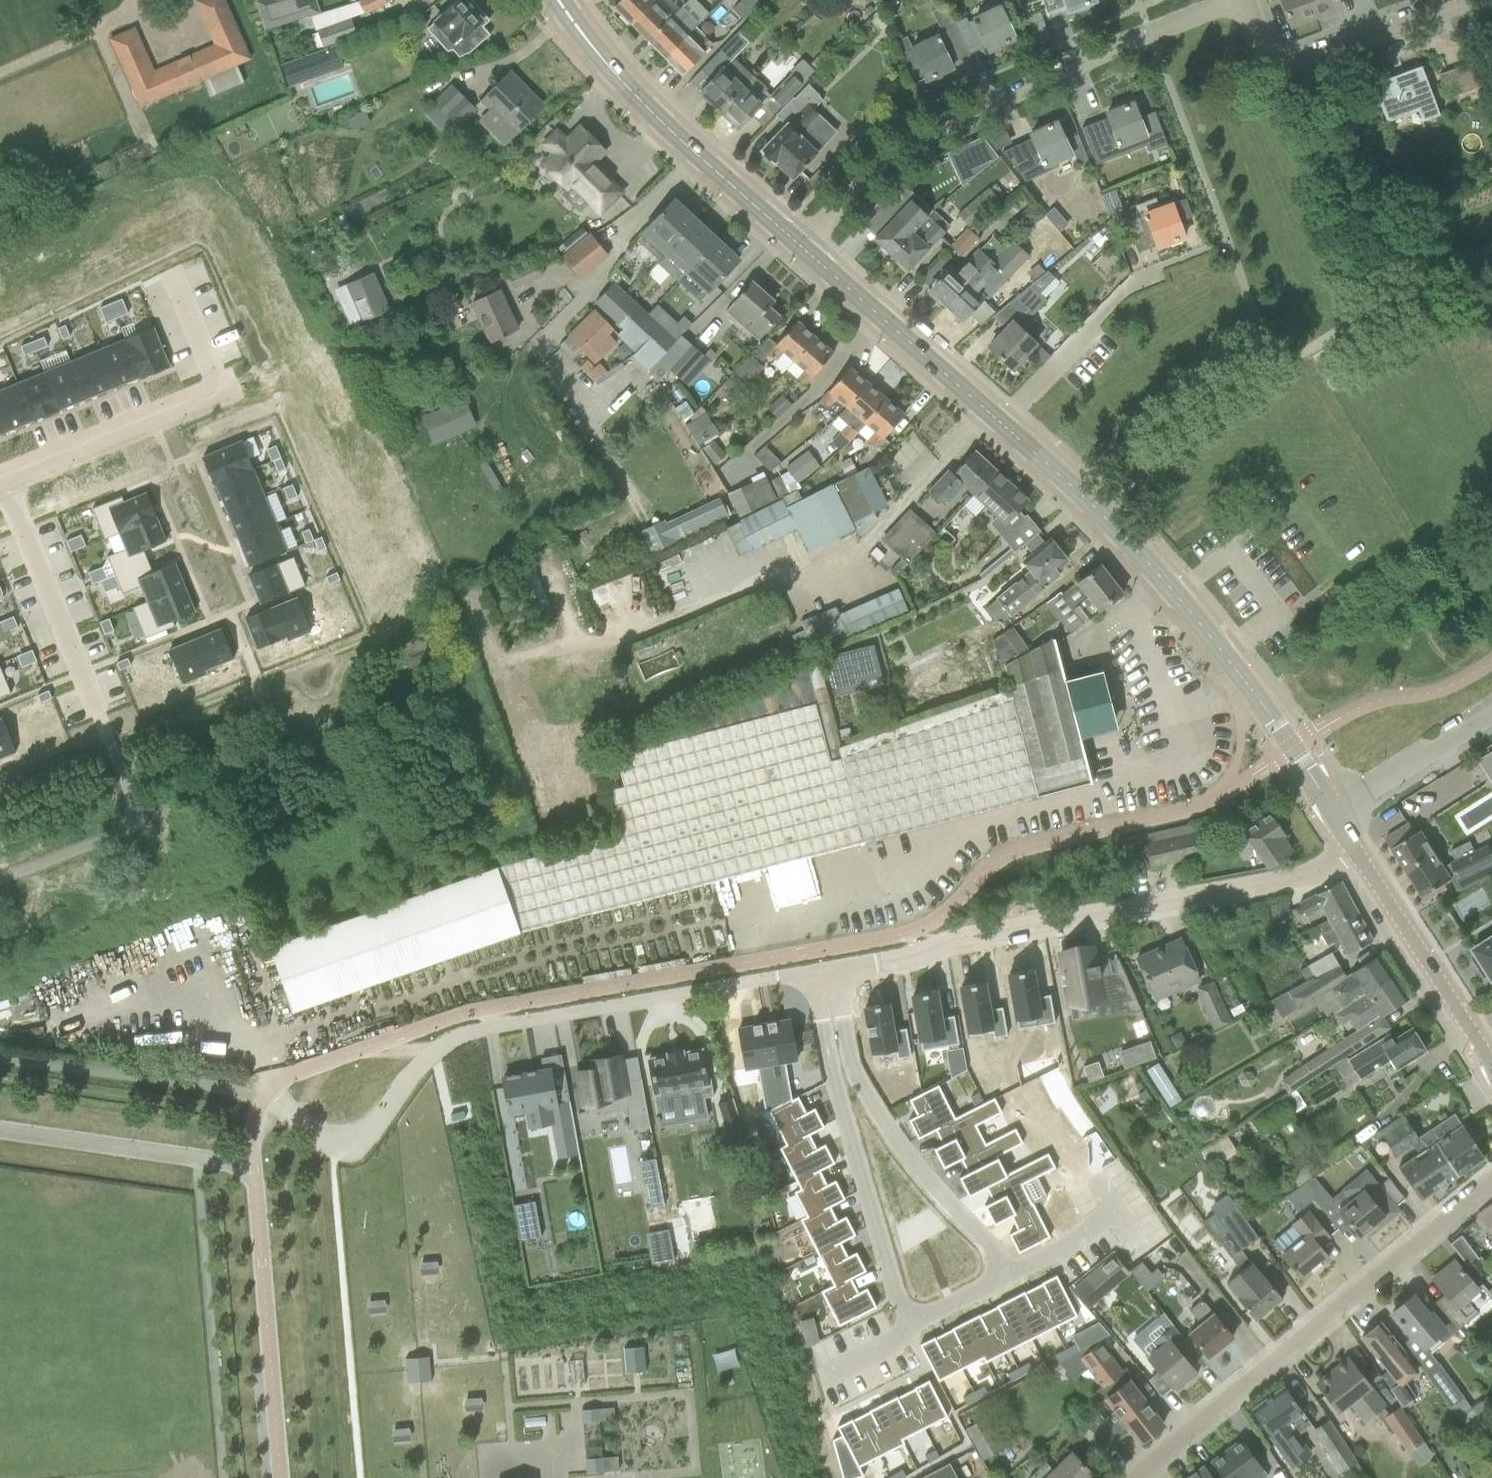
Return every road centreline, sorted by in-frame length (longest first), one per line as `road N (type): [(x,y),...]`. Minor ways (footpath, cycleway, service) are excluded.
road 1 (residential): [(821,973),(475,1030),(420,1064),(367,1141),(352,1147),(317,1139),(266,1095)]
road 2 (residential): [(1352,849),(1274,891),(821,973)]
road 3 (tertiary): [(1334,811),(1276,722),(1173,596),(1000,423)]
road 4 (residential): [(804,249),(857,181),(899,148),(1239,0)]
road 5 (residential): [(1143,1477),(1217,1406),(1491,1179)]
road 6 (tertiary): [(804,249),(689,148),(557,0)]
road 7 (residential): [(1244,0),(1269,59),(1291,65),(1467,0)]
road 8 (track): [(266,1095),(0,1060)]
road 9 (tertiary): [(1000,423),(804,249)]
road 10 (residential): [(218,392),(0,478)]
road 11 (residential): [(1000,423),(1137,279),(1160,268)]
road 12 (tertiary): [(1471,1034),(1352,849)]
road 13 (residential): [(1005,1279),(899,1147),(864,1128)]
road 14 (residential): [(864,1128),(855,1164),(907,1323)]
road 15 (residential): [(1334,811),(1491,714)]
road 16 (residential): [(864,1128),(841,1074),(821,973)]

